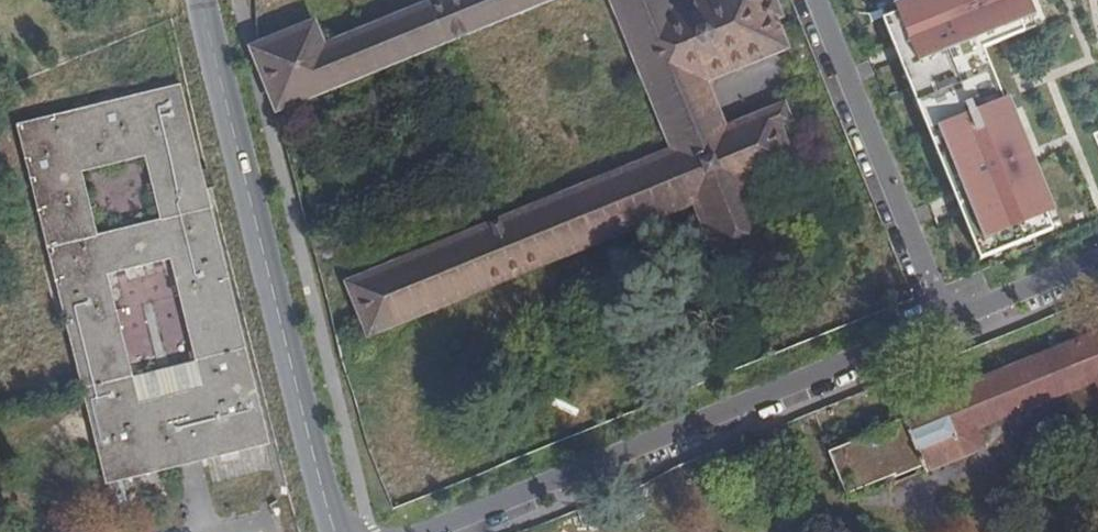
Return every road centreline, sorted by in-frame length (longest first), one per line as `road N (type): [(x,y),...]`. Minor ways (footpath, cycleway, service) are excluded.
road 1 (residential): [(421,531),(951,318)]
road 2 (residential): [(205,0),(340,531)]
road 3 (residential): [(951,318),(821,0)]
road 4 (residential): [(951,318),(1097,258)]

